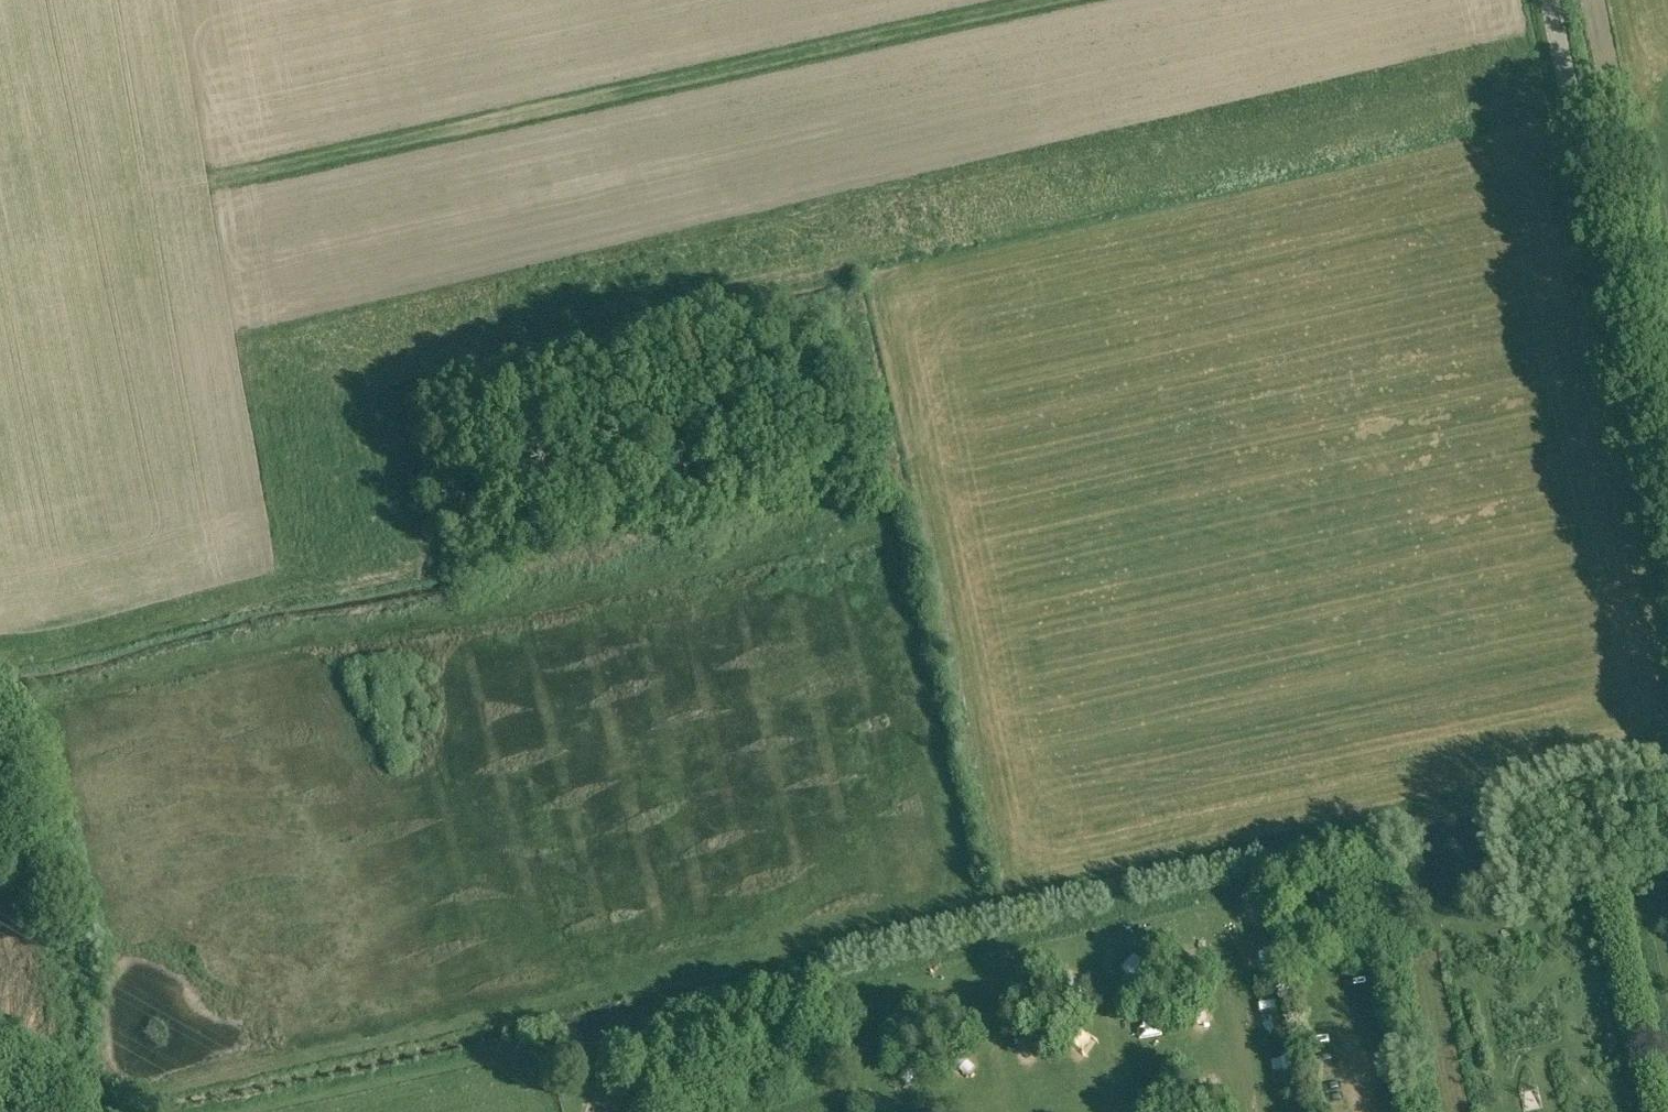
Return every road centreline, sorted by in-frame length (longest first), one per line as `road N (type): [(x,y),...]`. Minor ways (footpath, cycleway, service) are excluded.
road 1 (track): [(0,1100),(78,1082),(129,1095),(1667,759)]
road 2 (unclassified): [(1667,568),(1548,0)]

